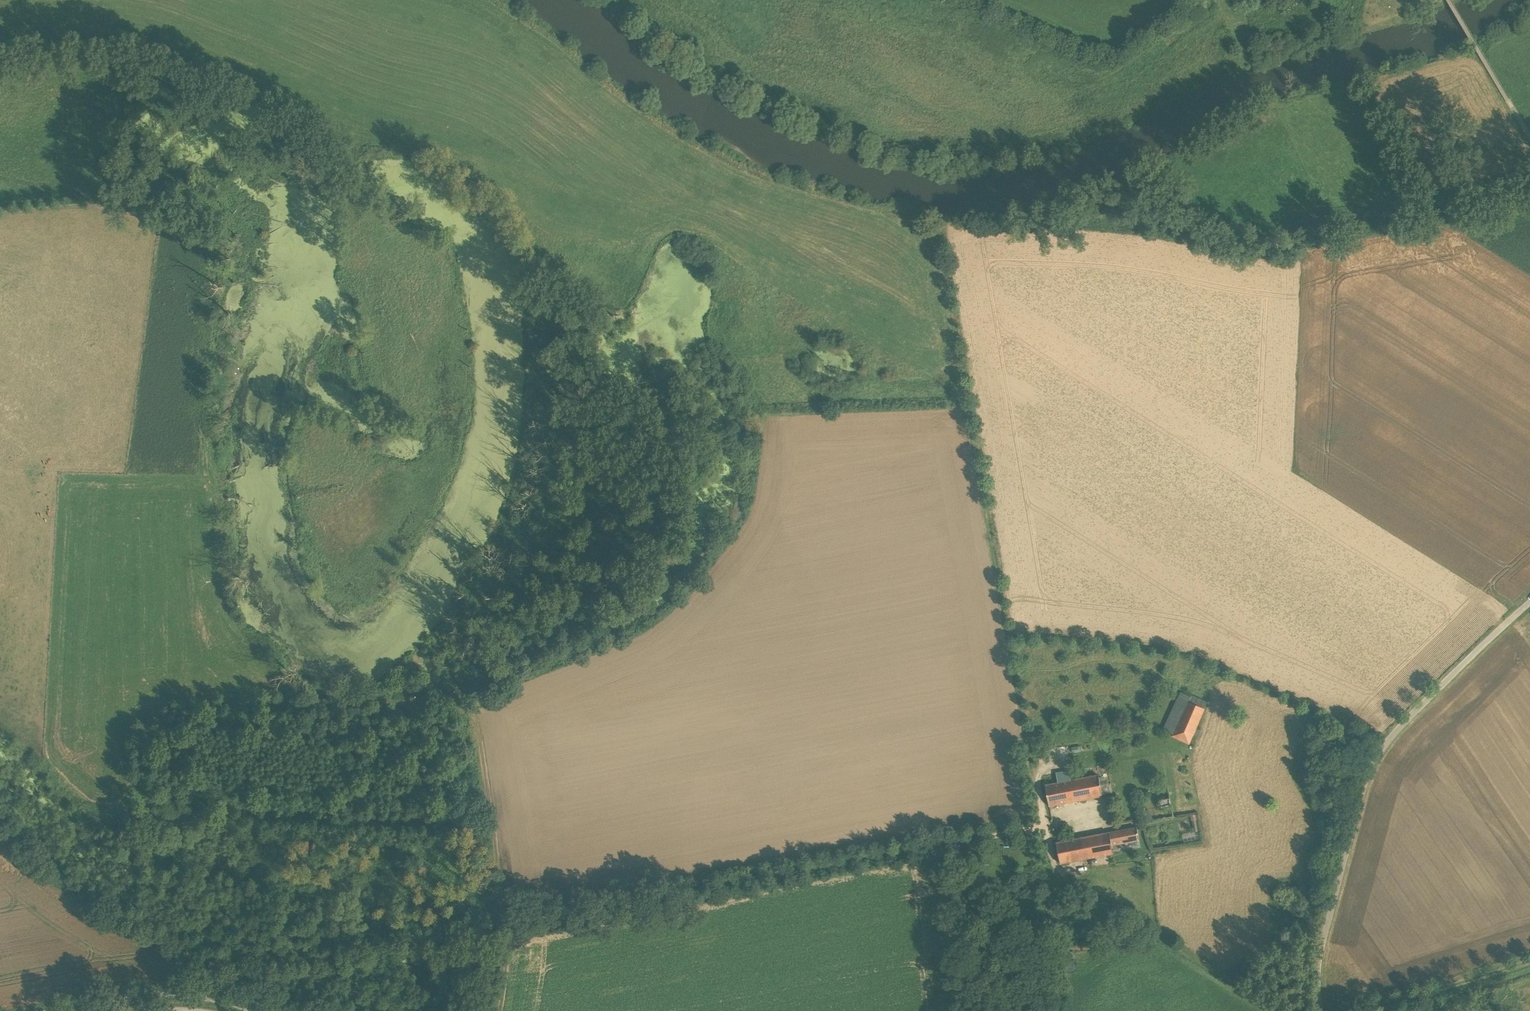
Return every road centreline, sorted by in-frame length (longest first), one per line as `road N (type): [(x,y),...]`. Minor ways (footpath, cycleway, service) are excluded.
road 1 (track): [(1277,1010),(1073,883),(1050,860),(963,398)]
road 2 (track): [(499,1010),(506,924),(473,717),(276,682),(225,614),(215,485)]
road 3 (track): [(1042,825),(506,924)]
road 4 (unclassified): [(1319,1010),(1318,962),(1376,756),(1529,603)]
road 5 (tertiary): [(269,1010),(201,995),(81,1010)]
road 6 (track): [(983,836),(962,873),(970,1010)]
road 7 (track): [(1366,1010),(1529,960)]
road 8 (unclassified): [(1529,137),(1447,0)]

